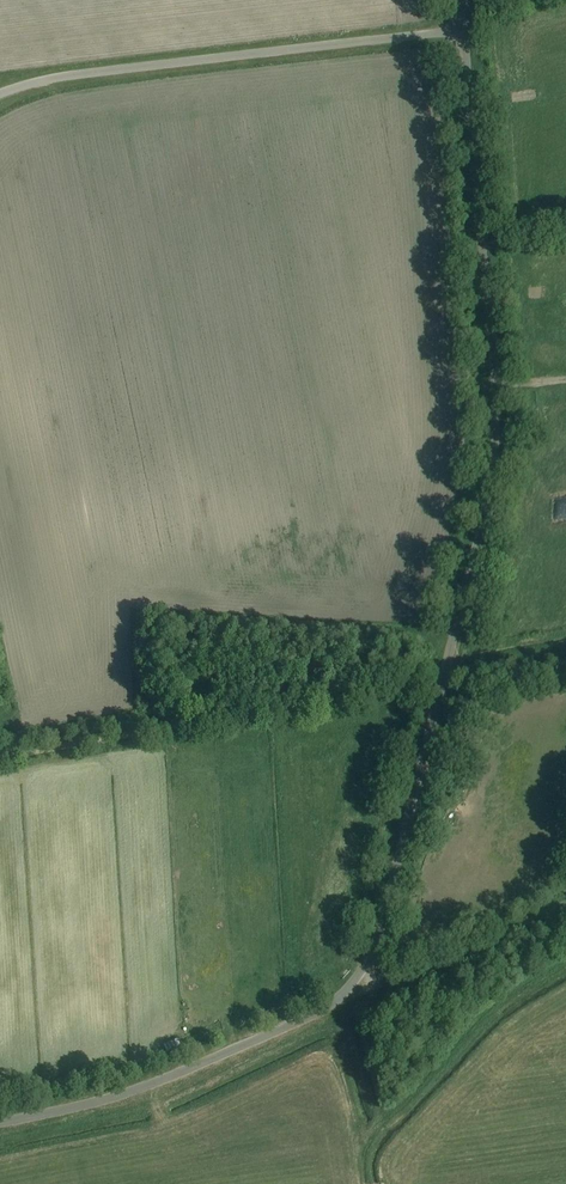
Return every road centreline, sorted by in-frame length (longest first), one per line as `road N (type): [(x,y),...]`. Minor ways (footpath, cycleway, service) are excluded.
road 1 (unclassified): [(0,1123),(152,1085),(315,1014),(345,996),(369,963),(496,460),(464,30)]
road 2 (unclassified): [(0,96),(67,75),(464,30)]
road 3 (track): [(565,908),(391,985),(382,986),(369,963)]
road 4 (track): [(442,685),(565,659)]

